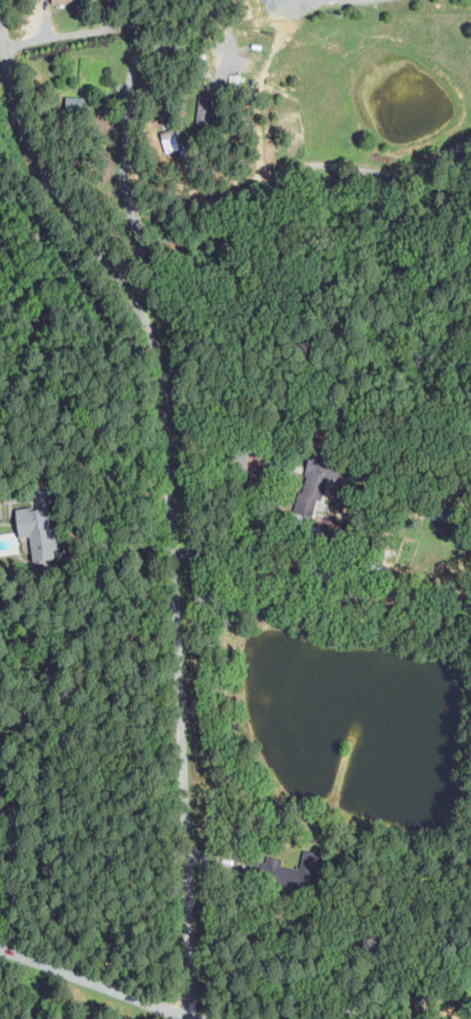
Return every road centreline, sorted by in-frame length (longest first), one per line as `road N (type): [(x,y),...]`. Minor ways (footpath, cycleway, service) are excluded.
road 1 (residential): [(0,944),(193,1016),(161,349),(121,279),(38,170),(0,30)]

